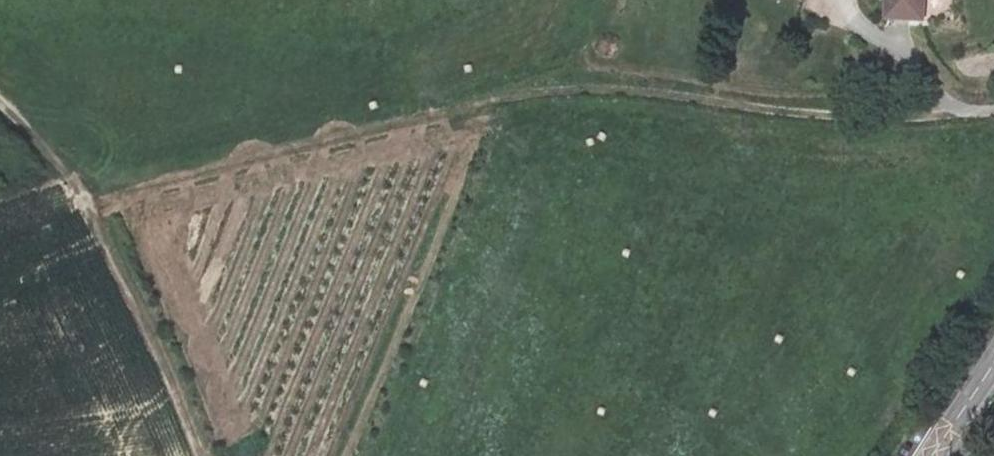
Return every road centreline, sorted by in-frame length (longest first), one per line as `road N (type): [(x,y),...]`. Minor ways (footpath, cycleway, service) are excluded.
road 1 (track): [(965,110),(906,116),(759,110),(623,91),(520,93),(129,191)]
road 2 (track): [(552,0),(518,40),(237,127),(129,191),(87,207)]
road 3 (track): [(0,104),(87,207),(204,455)]

